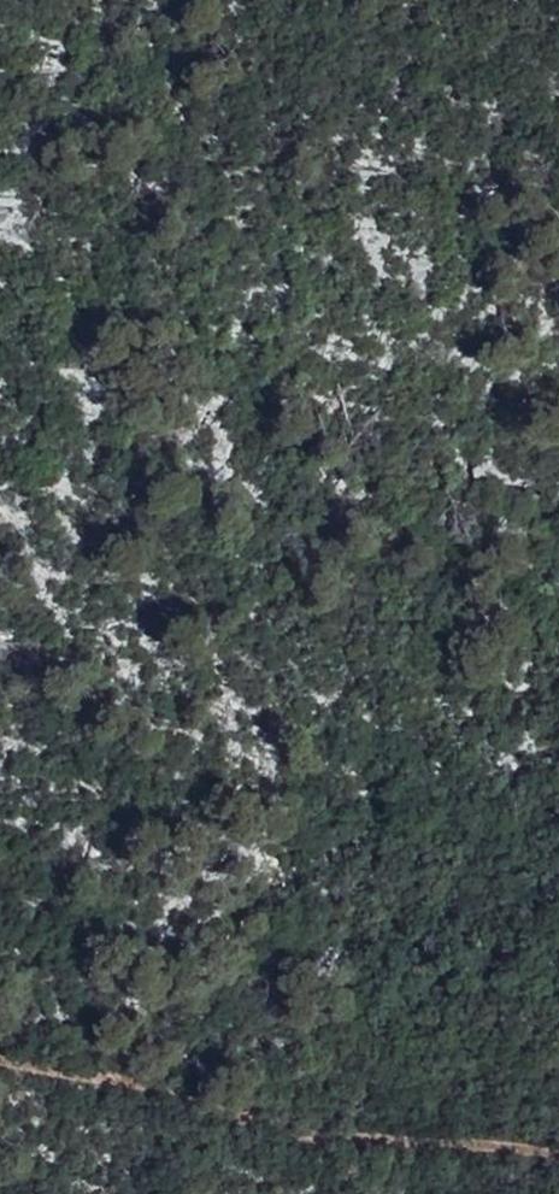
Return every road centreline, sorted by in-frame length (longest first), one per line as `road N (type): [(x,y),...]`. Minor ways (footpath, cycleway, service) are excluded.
road 1 (track): [(558,1151),(496,1143),(304,1151),(260,1112),(0,1065)]

